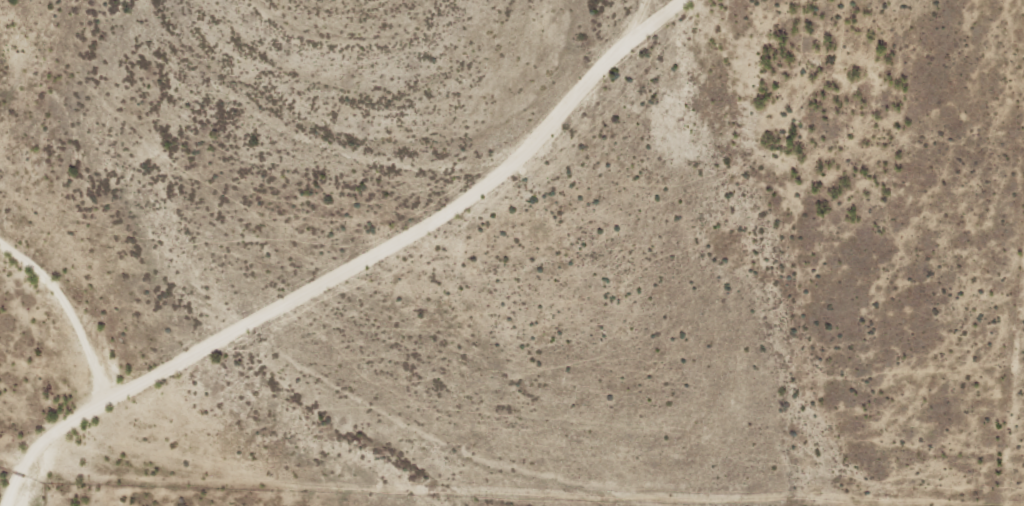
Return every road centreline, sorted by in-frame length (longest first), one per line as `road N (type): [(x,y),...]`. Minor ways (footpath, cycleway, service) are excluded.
road 1 (track): [(58,505),(106,419),(201,389),(381,268),(601,98),(702,0)]
road 2 (track): [(106,419),(0,337)]

